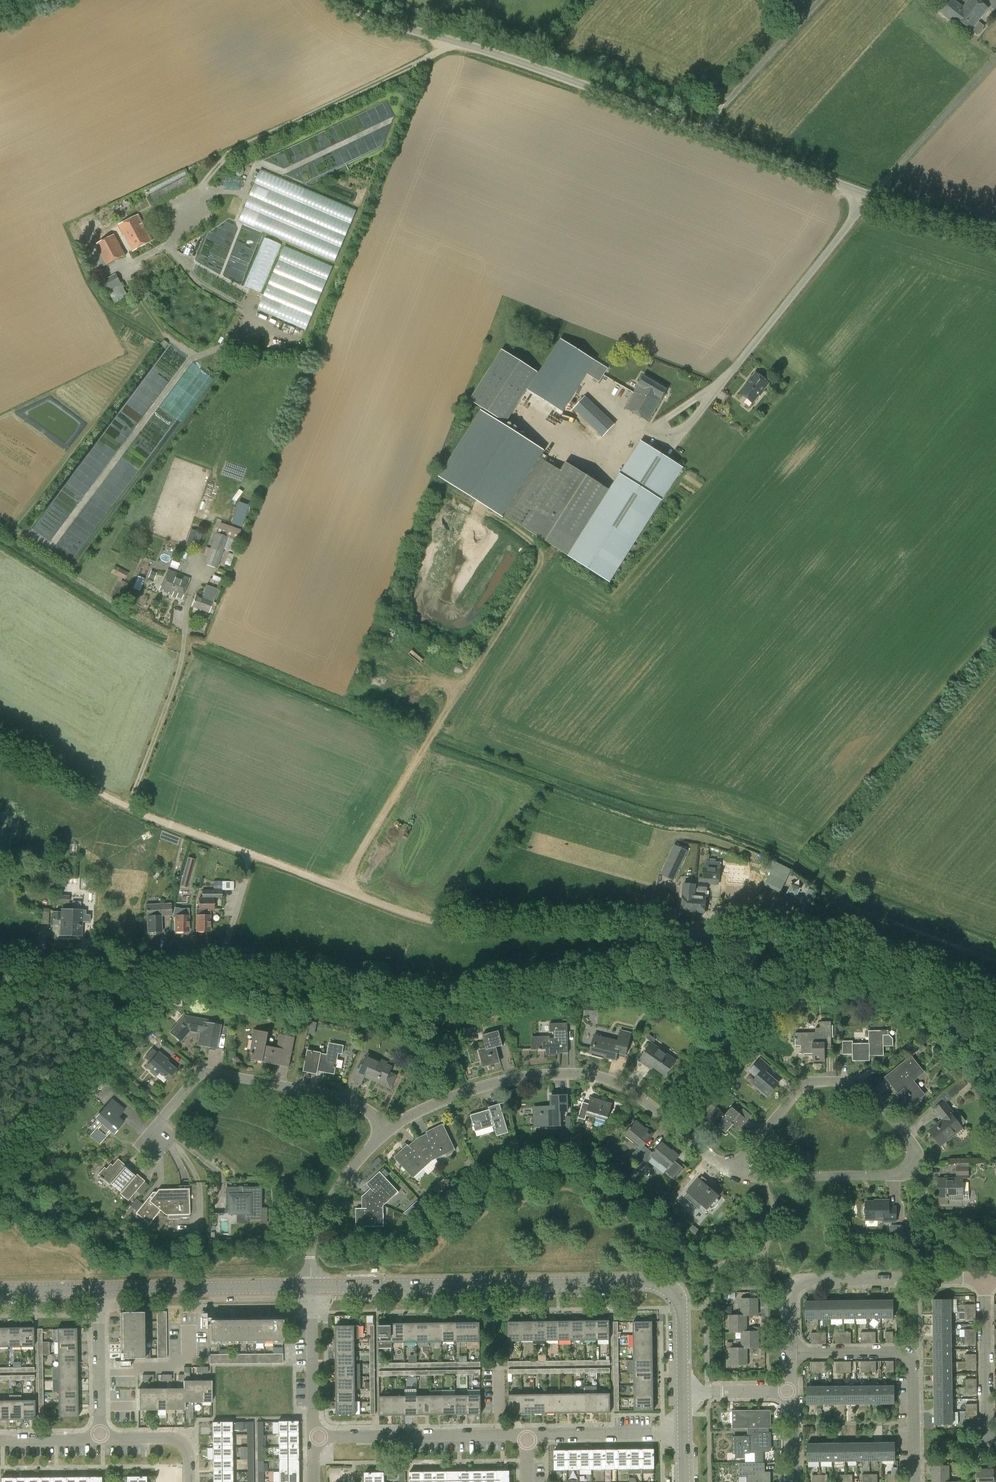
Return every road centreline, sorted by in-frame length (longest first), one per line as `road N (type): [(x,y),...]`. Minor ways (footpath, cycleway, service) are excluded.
road 1 (unclassified): [(0,737),(151,819),(411,916),(679,931)]
road 2 (unclassified): [(995,231),(862,195),(631,101),(407,30),(348,0)]
road 3 (unclassified): [(679,931),(511,971),(445,975),(244,950),(0,954)]
road 4 (residential): [(732,1170),(812,1082),(862,1082),(912,1150),(908,1168),(887,1176),(745,1175)]
road 5 (residential): [(388,1130),(450,1096),(511,1078),(583,1074),(625,1087),(732,1170)]
road 6 (tertiary): [(312,1287),(651,1282),(667,1286),(679,1307)]
road 7 (unclassified): [(995,1002),(806,936),(742,927),(679,931)]
road 8 (residential): [(154,1147),(152,1129),(202,1072),(336,1095),(364,1106),(388,1130)]
road 9 (residential): [(792,1352),(791,1299),(806,1280),(983,1279)]
road 10 (residential): [(915,1481),(910,1356),(792,1352)]
road 11 (tertiary): [(99,1290),(312,1287)]
road 12 (residential): [(315,1437),(527,1440)]
road 13 (residential): [(312,1287),(310,1250),(325,1212),(364,1148),(388,1130)]
road 14 (residential): [(983,1279),(987,1432),(995,1441)]
road 15 (residential): [(527,1440),(683,1433)]
road 16 (residential): [(315,1437),(312,1287)]
road 17 (residential): [(100,1439),(99,1290)]

